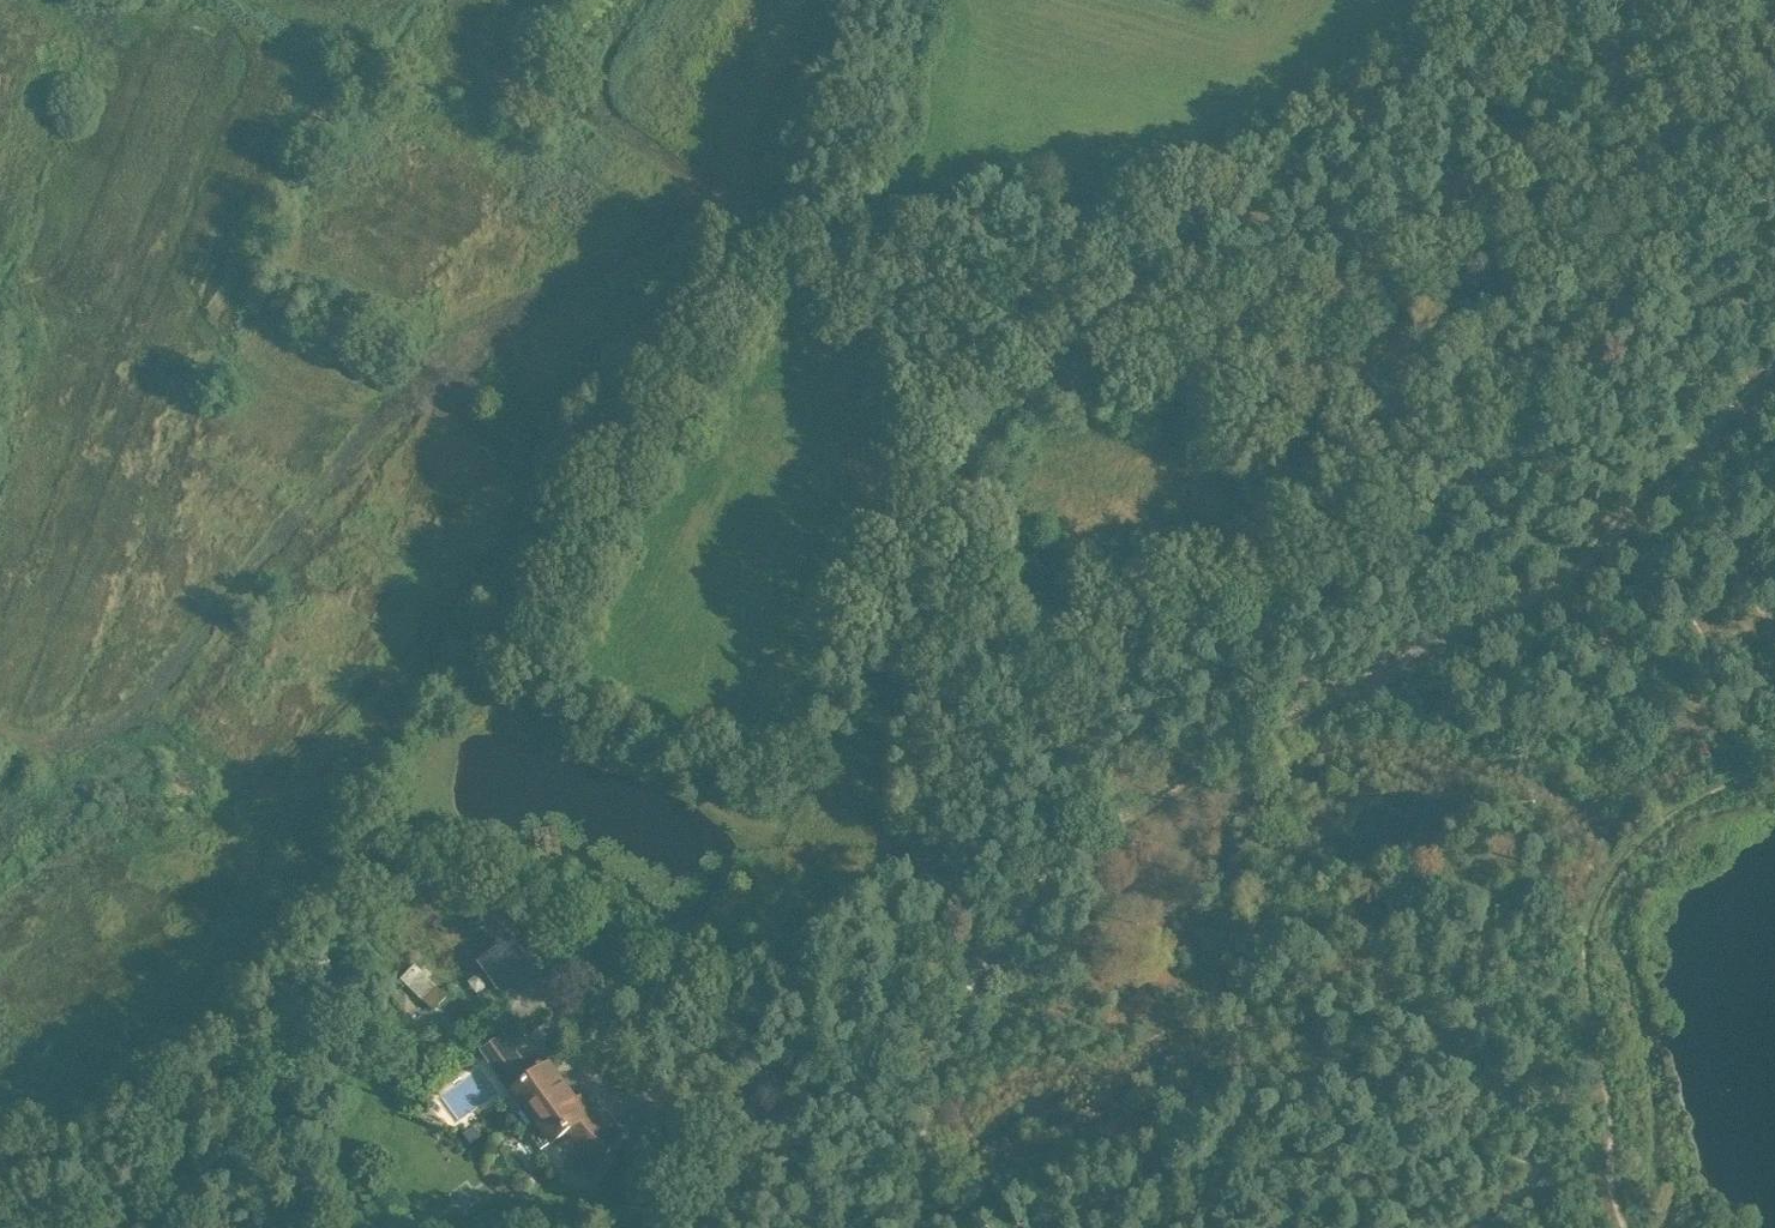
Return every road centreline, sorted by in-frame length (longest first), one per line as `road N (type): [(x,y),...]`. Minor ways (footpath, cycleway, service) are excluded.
road 1 (track): [(916,1227),(933,1102),(966,984),(1027,900),(1142,807),(1377,685)]
road 2 (track): [(1377,685),(1617,538),(1774,402)]
road 3 (track): [(966,984),(945,943),(910,720)]

